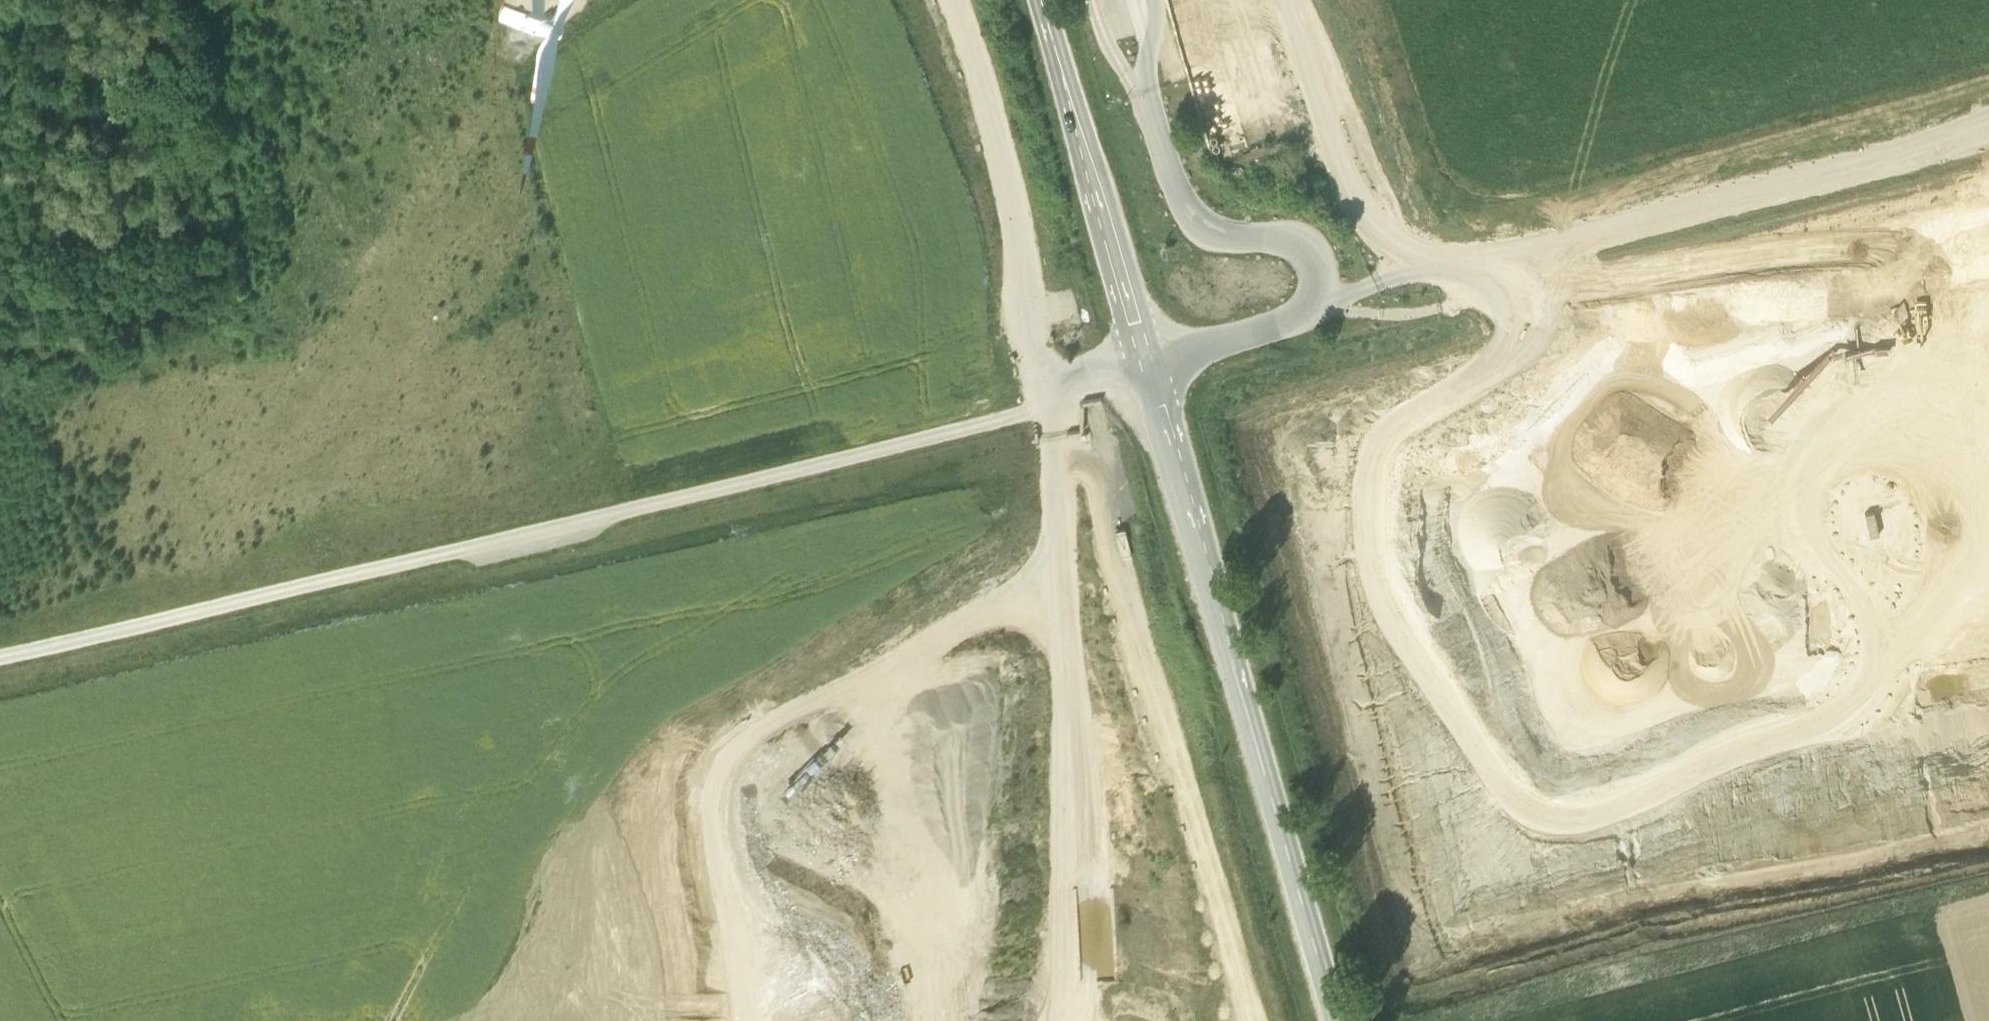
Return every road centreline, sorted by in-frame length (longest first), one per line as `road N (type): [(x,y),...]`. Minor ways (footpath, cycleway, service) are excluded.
road 1 (track): [(0,658),(1147,358)]
road 2 (secondary): [(1339,1020),(1045,0)]
road 3 (track): [(1315,300),(1420,314),(1988,164)]

